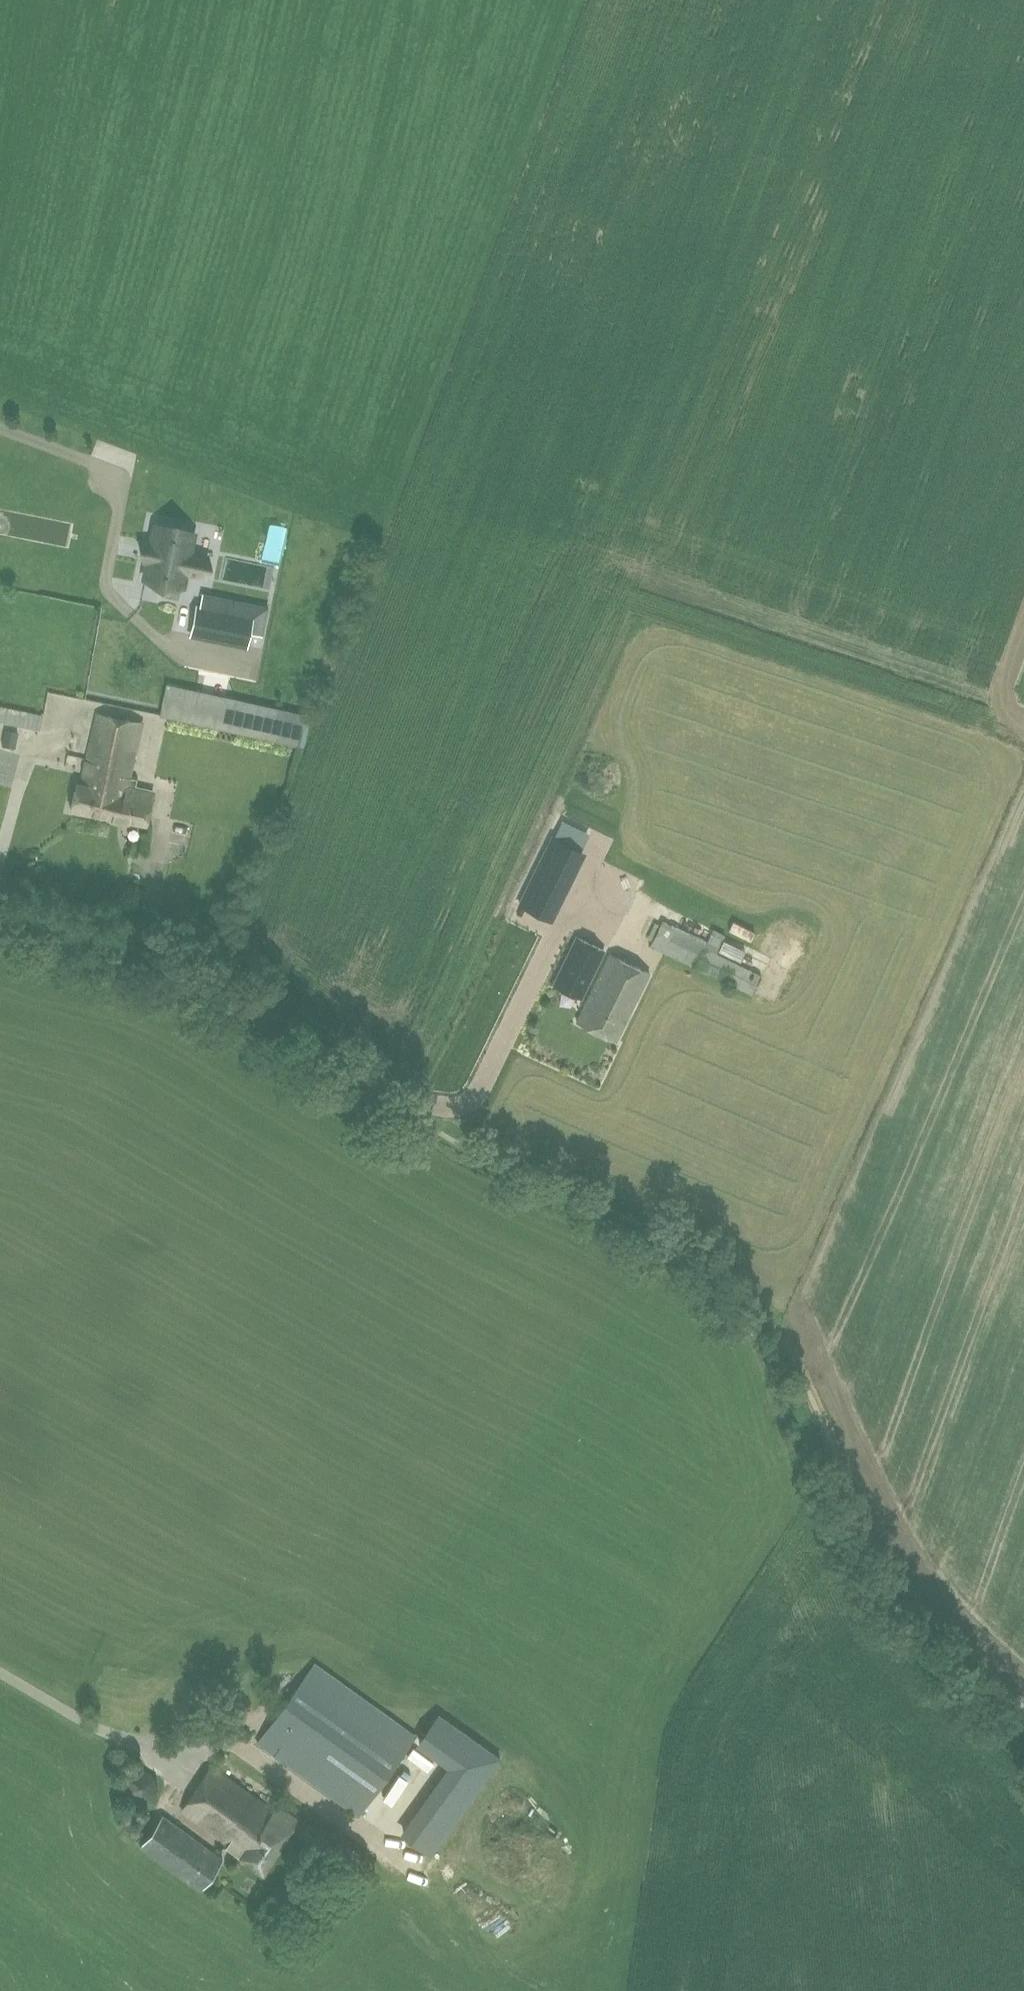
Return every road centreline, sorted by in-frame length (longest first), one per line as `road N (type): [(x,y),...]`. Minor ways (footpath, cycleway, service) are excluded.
road 1 (unclassified): [(408,1103),(193,969),(0,912)]
road 2 (unclassified): [(164,1746),(106,1732),(0,1672)]

